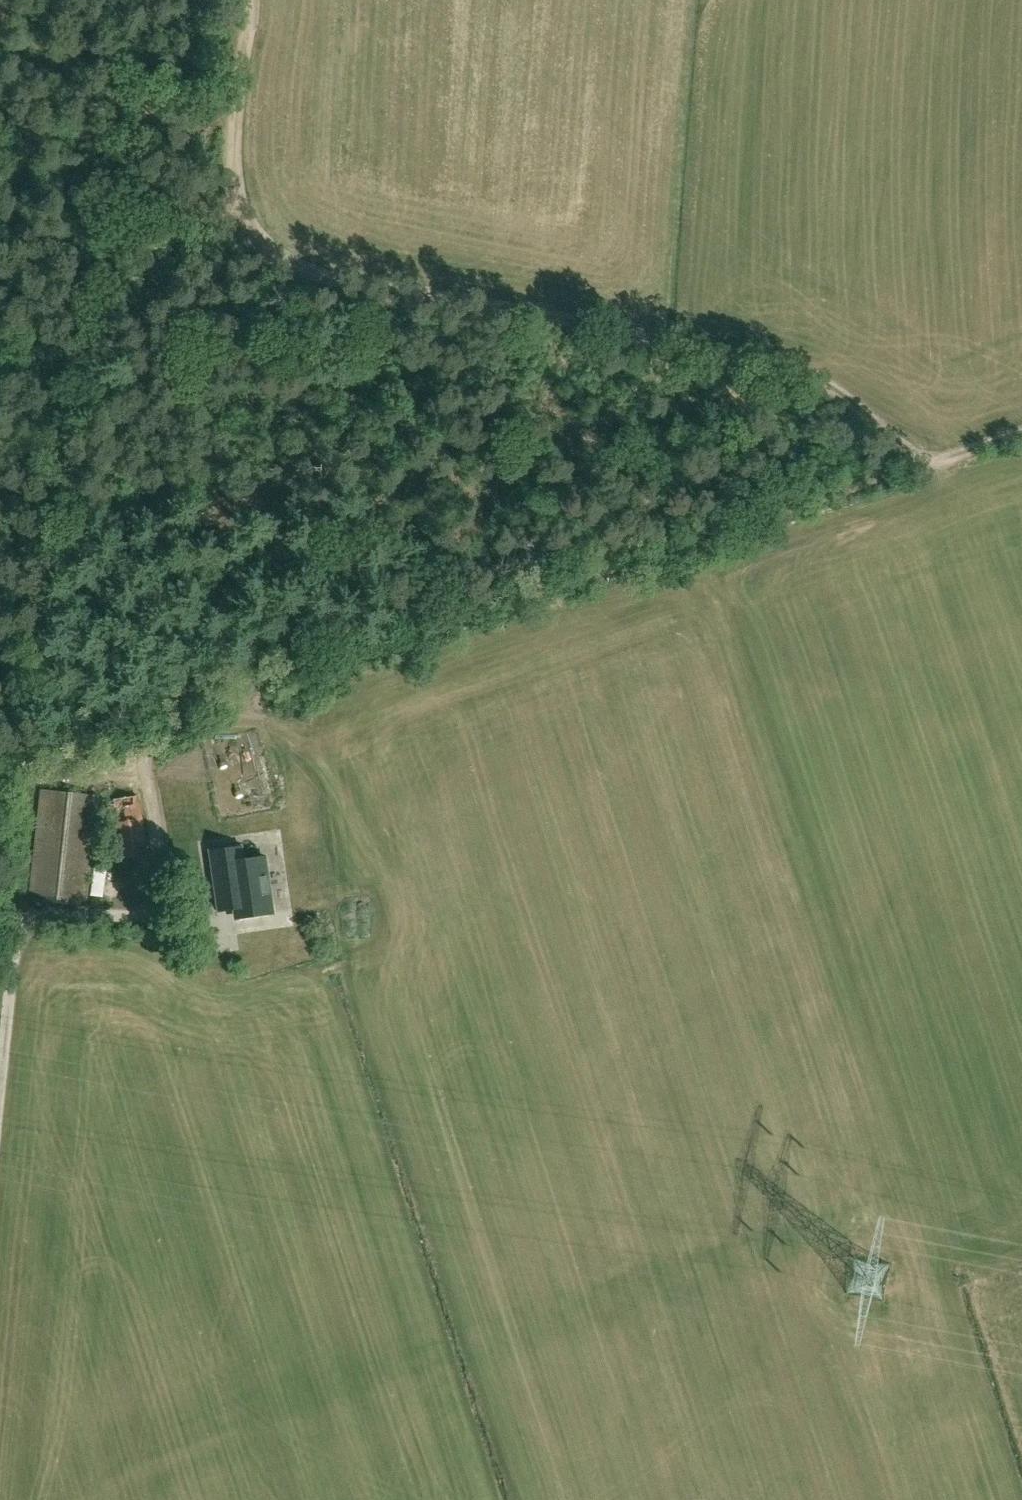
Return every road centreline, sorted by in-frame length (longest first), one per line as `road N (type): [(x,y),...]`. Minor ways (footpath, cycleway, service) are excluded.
road 1 (track): [(17,907),(160,919),(164,880),(145,750),(185,723),(289,674),(910,470)]
road 2 (track): [(246,0),(237,185),(246,225),(274,261),(789,370),(838,391),(910,452),(936,461)]

